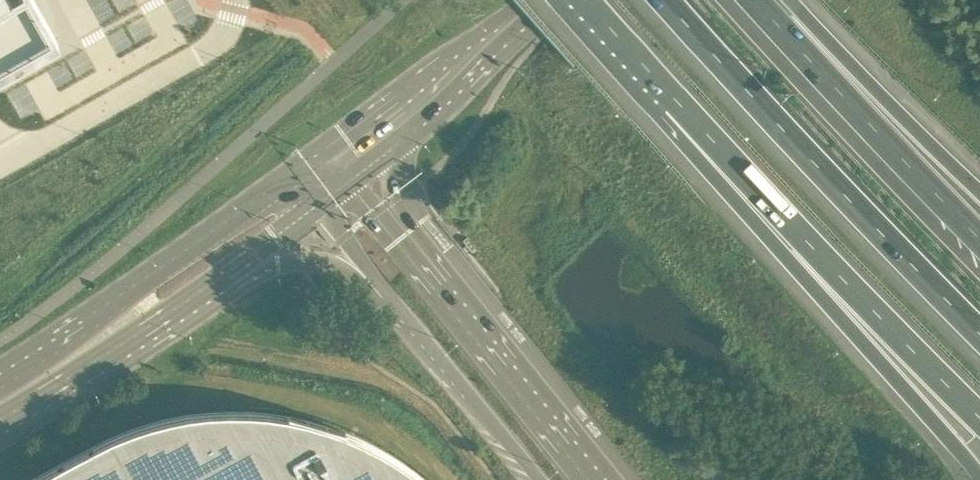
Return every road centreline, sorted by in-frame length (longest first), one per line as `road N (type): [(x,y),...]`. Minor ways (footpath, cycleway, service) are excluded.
road 1 (motorway): [(673,100),(979,477)]
road 2 (motorway): [(667,0),(979,333)]
road 3 (motorway): [(673,100),(979,421)]
road 4 (motorway): [(596,479),(345,164)]
road 5 (primary): [(0,407),(143,317),(304,193)]
road 6 (motorway): [(304,193),(538,479)]
road 7 (motorway): [(979,248),(747,0)]
road 8 (unclassified): [(233,0),(230,25),(212,47),(0,166)]
road 9 (motorway): [(979,190),(777,0)]
road 10 (primary): [(345,164),(546,0)]
road 11 (motorway): [(585,0),(673,100)]

